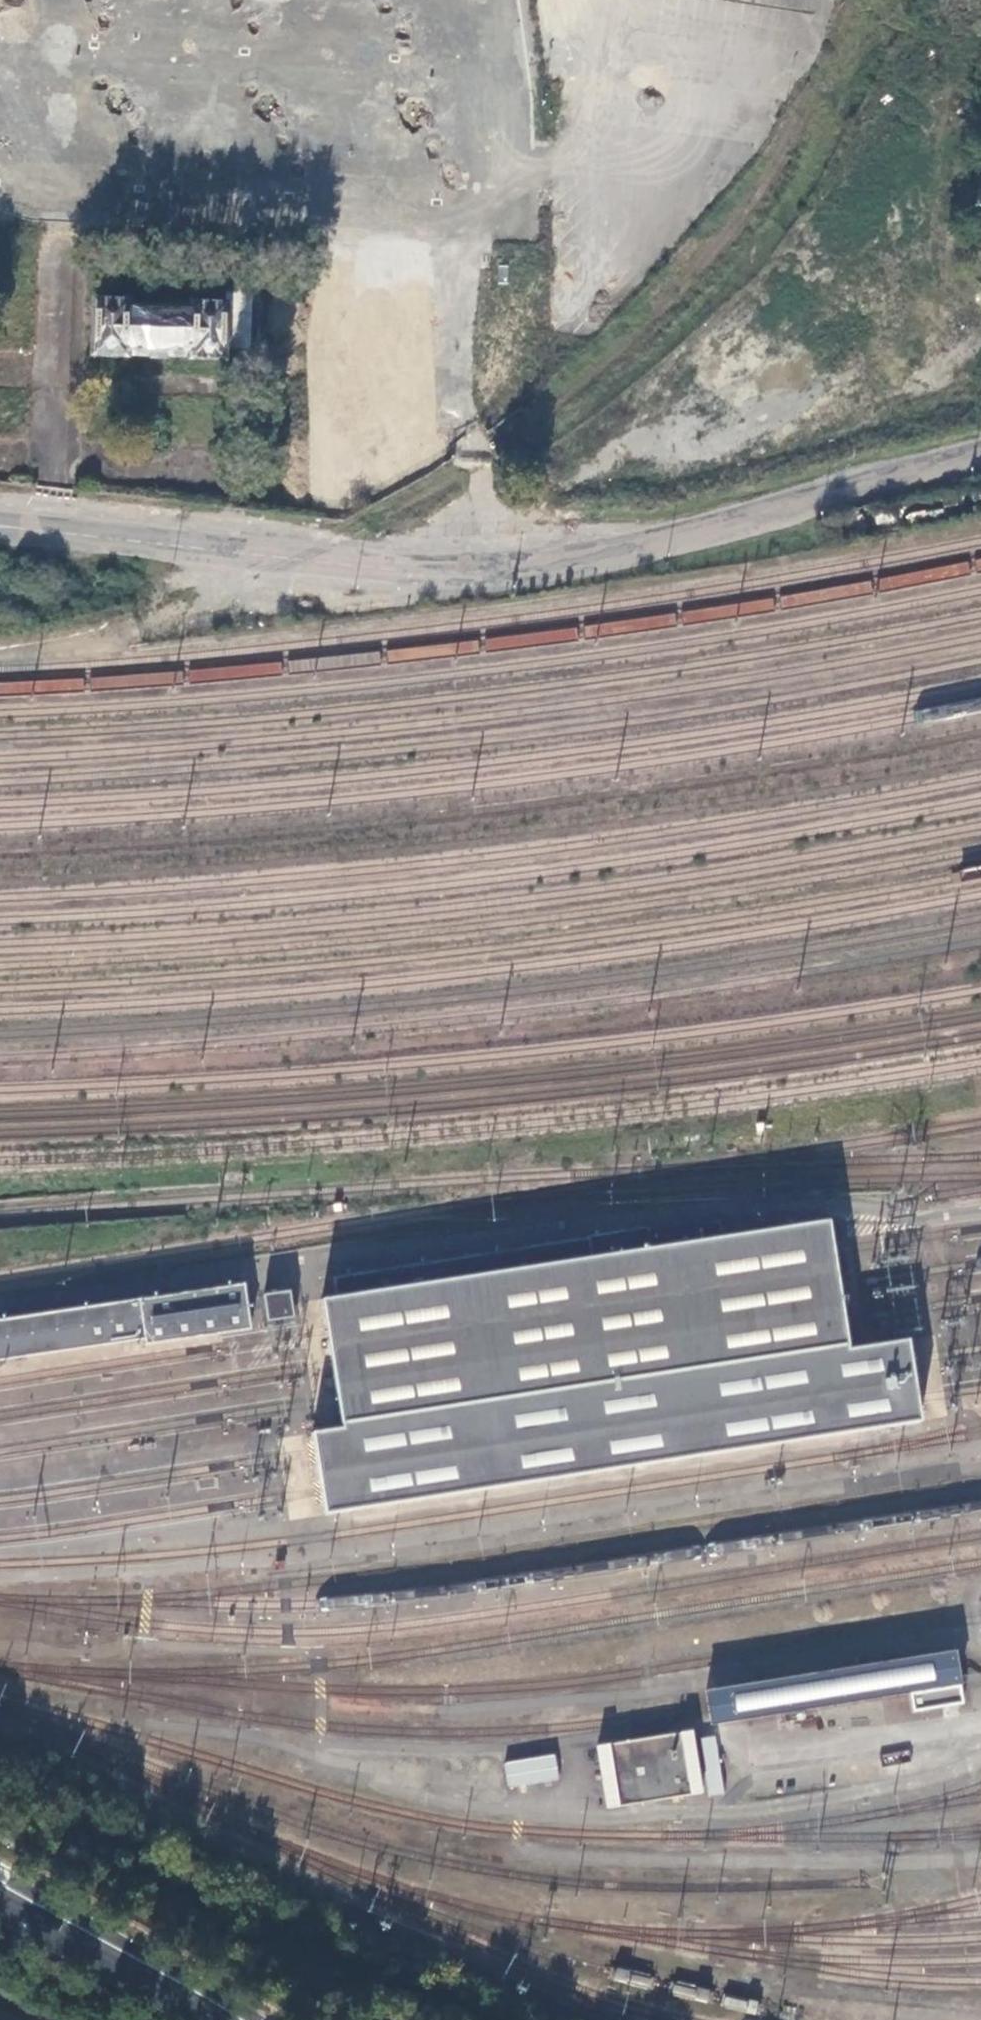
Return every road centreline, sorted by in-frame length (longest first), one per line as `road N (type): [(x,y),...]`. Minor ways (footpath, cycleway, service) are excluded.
road 1 (unclassified): [(980,459),(687,536),(498,573),(357,568),(0,527)]
road 2 (tertiary): [(0,1894),(228,2019)]

